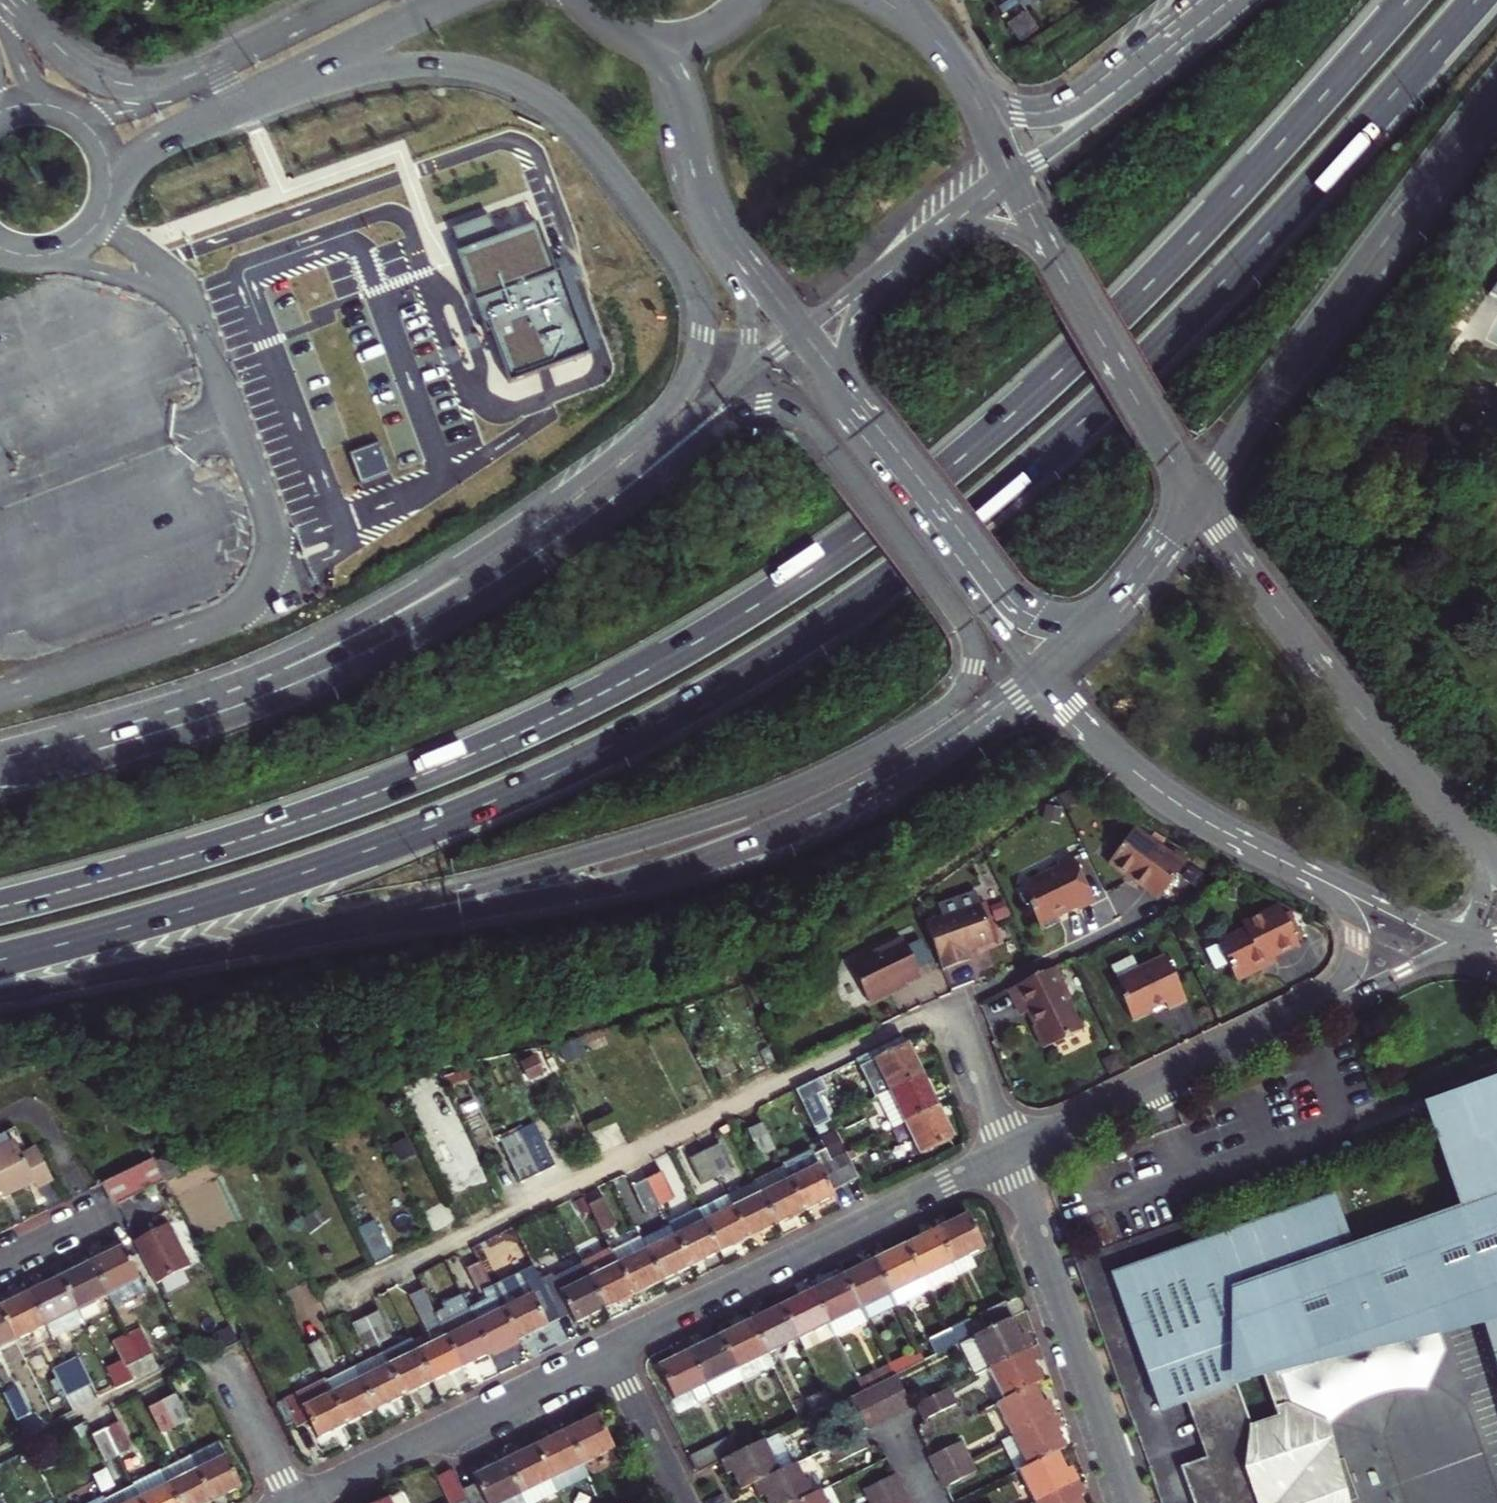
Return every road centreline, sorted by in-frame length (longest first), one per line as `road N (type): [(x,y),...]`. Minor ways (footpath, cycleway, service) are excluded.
road 1 (trunk): [(0,960),(252,891),(491,804),(662,720),(809,635),(985,507),(1122,386),(1478,0)]
road 2 (trunk): [(1409,0),(1092,341),(923,492),(812,571),(648,670),(458,760),(267,833),(0,907)]
road 3 (trunk): [(268,942),(647,840),(783,794),(938,714),(965,688),(977,657),(967,627),(809,426),(791,409),(766,405),(734,415),(590,530),(461,613),(388,648),(276,683)]
road 4 (tertiary): [(260,94),(428,66),(494,77),(535,95),(587,136),(685,266),(700,297),(704,337),(693,374),(669,408),(523,524),(375,617),(128,736)]
road 5 (trunk): [(268,942),(582,891),(731,852),(879,784),(1033,676)]
road 6 (track): [(323,1309),(956,1003)]
road 7 (trunk): [(725,390),(501,567),(276,683)]
road 8 (trunk): [(1197,501),(1496,96)]
road 9 (tertiary): [(1480,861),(1197,501)]
road 10 (residential): [(1009,1153),(609,1349)]
road 11 (residential): [(1009,1153),(1131,1502)]
road 12 (residential): [(609,1349),(293,1502)]
road 13 (tertiary): [(1033,676),(1089,735),(1171,800),(1315,877)]
road 14 (residential): [(1320,1003),(1009,1153)]
road 15 (tertiary): [(1197,501),(1050,257)]
road 16 (trunk): [(0,993),(268,942)]
road 17 (trunk): [(1199,19),(1058,110),(976,107)]
road 18 (trunk): [(1199,19),(1113,102),(1010,178)]
road 19 (tertiary): [(646,40),(676,82),(699,188),(730,249)]
road 20 (unclassified): [(196,75),(152,83),(108,80),(63,53),(9,0)]
road 21 (unclassified): [(260,94),(452,0)]
road 22 (tertiary): [(853,405),(973,575)]
road 23 (unclassified): [(110,192),(150,152),(260,94)]
road 24 (unclassified): [(354,0),(196,75)]
road 25 (residential): [(609,1349),(684,1502)]
road 26 (tertiary): [(1315,877),(1464,942)]
road 27 (residential): [(956,1003),(1009,1153)]
road 28 (trunk): [(276,683),(128,736)]
road 29 (residential): [(1320,1003),(1464,942)]
road 30 (residential): [(1315,877),(1352,913),(1357,944),(1344,977),(1320,1003)]
road 31 (tertiary): [(973,575),(997,602),(1035,621),(1074,622),(1106,612)]
road 32 (trunk): [(730,249),(751,320),(744,362),(725,390)]
road 33 (residential): [(227,1368),(293,1502)]
road 34 (tertiary): [(887,272),(862,301),(848,337),(853,405)]
road 35 (tertiary): [(1106,612),(1197,501)]
road 36 (unclassified): [(0,248),(38,257),(74,246),(100,220),(110,192)]
road 37 (unclassified): [(196,75),(122,111),(70,111)]
road 38 (trunk): [(128,736),(0,770)]

